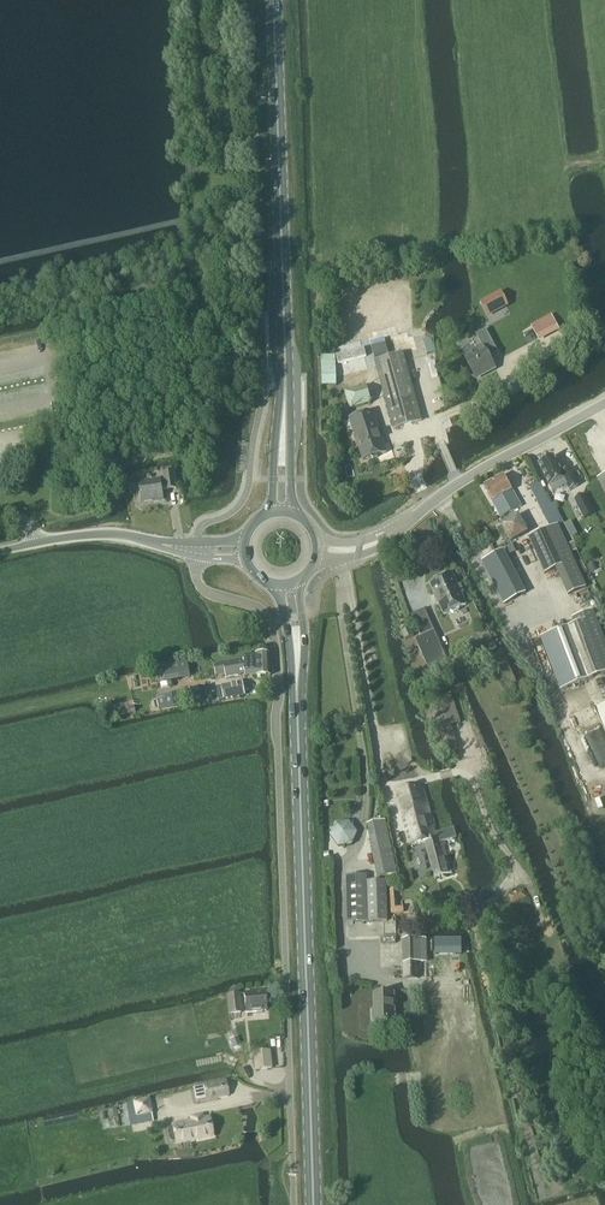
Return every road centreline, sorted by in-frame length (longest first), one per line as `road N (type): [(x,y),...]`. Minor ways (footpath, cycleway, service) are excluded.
road 1 (unclassified): [(196,551),(198,586),(262,614),(273,637),(290,1131)]
road 2 (primary): [(313,1204),(296,645)]
road 3 (primary): [(283,437),(273,0)]
road 4 (unclassified): [(604,404),(472,477),(382,540),(317,550)]
road 5 (unclassified): [(36,543),(98,537),(196,551)]
road 6 (track): [(453,774),(466,773),(473,784),(516,868),(494,902)]

